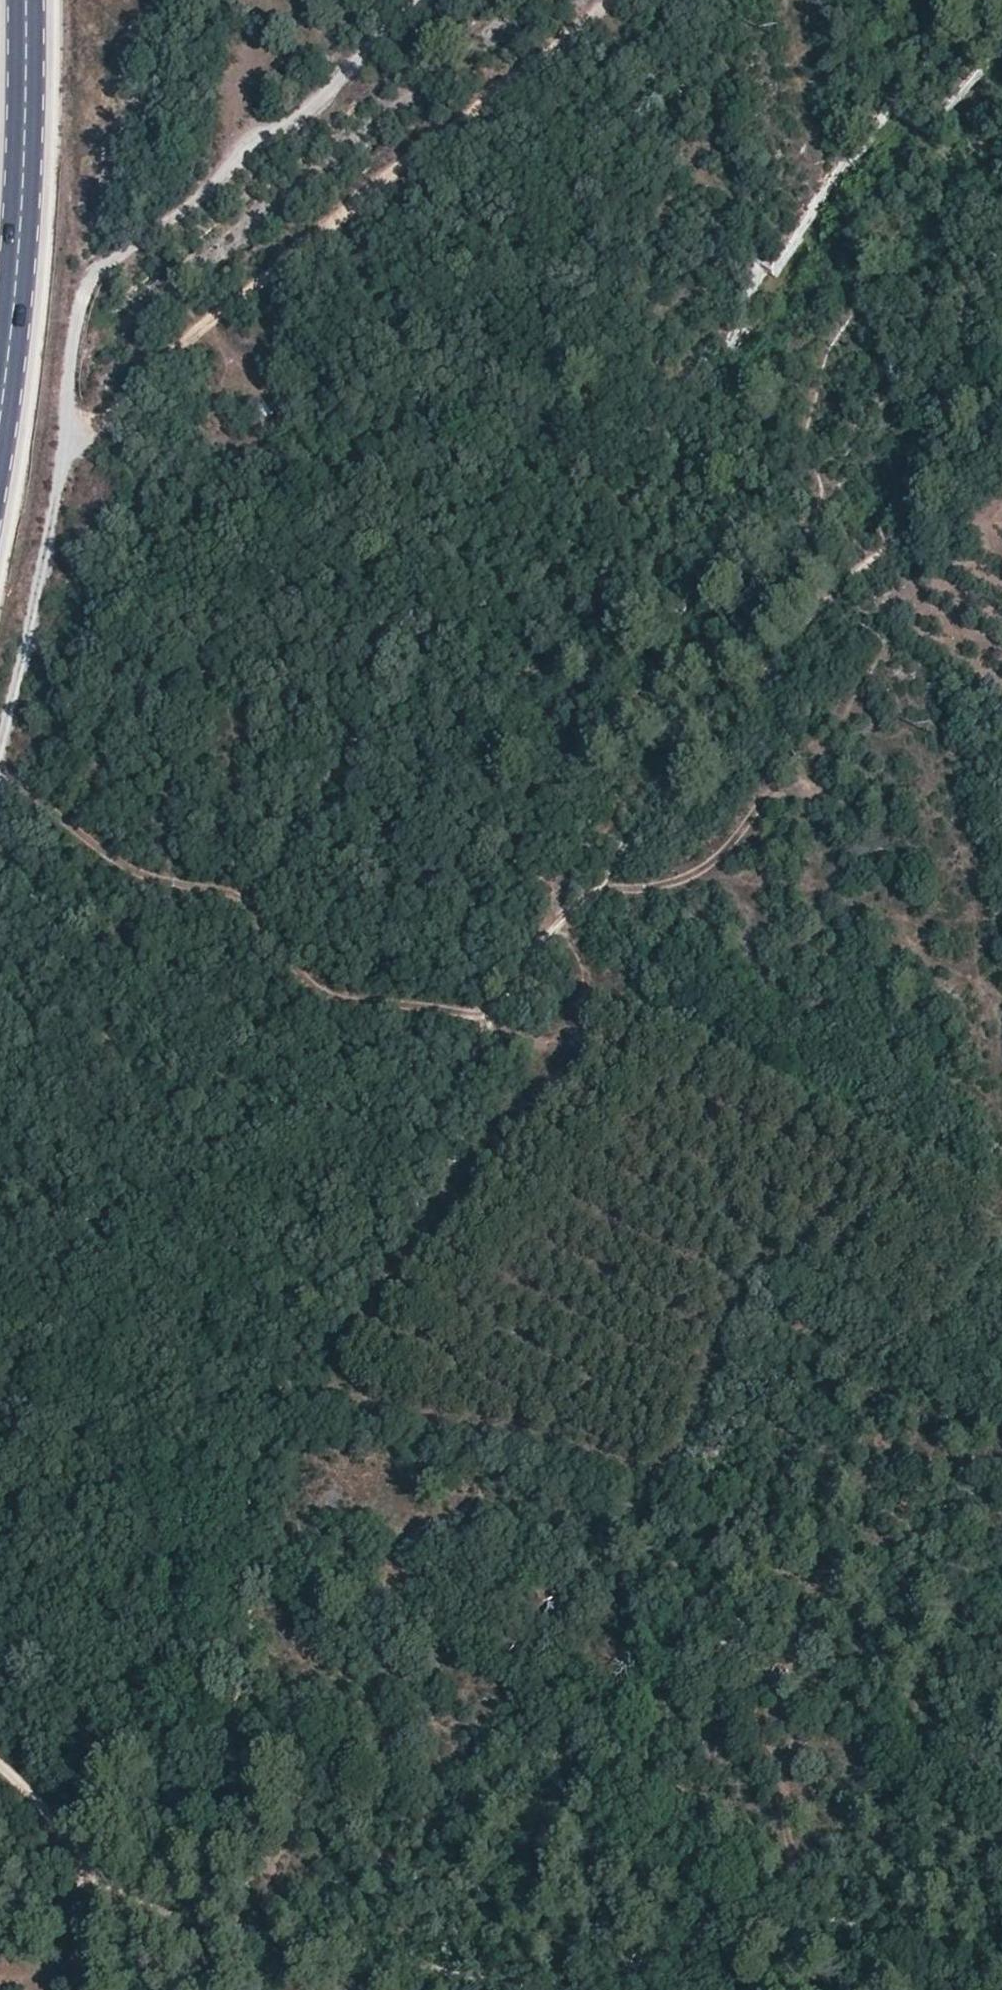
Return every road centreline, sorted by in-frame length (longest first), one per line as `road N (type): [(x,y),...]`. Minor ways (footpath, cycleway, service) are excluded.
road 1 (track): [(0,735),(72,449),(170,353),(609,0)]
road 2 (track): [(425,0),(306,114),(252,135),(217,181),(86,288),(72,334),(72,449)]
road 3 (primary): [(0,424),(22,238),(23,0)]
road 4 (track): [(94,1878),(0,1767)]

